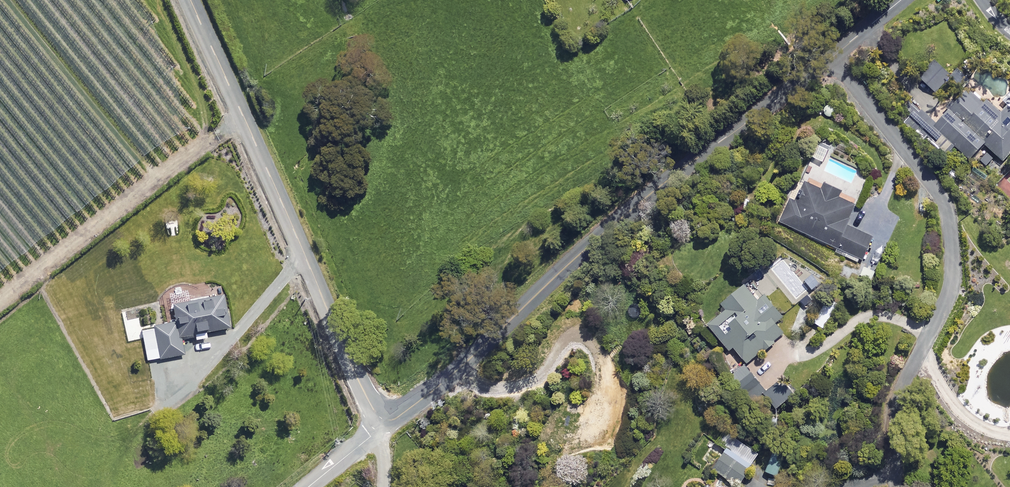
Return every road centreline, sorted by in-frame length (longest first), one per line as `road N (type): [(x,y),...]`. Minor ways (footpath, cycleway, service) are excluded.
road 1 (unclassified): [(901,0),(676,173),(441,384),(394,419),(381,419)]
road 2 (unclassified): [(381,419),(190,0)]

